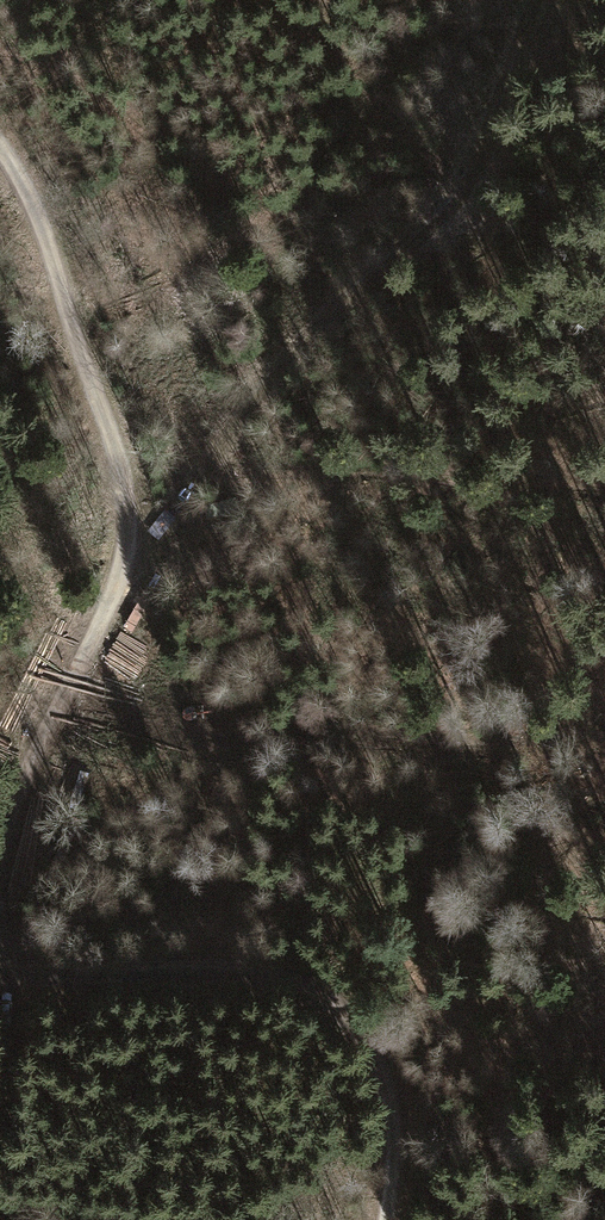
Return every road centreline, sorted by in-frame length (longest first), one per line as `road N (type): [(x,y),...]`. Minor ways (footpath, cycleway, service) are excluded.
road 1 (track): [(0,151),(31,201),(130,502),(128,563),(0,848)]
road 2 (track): [(128,563),(323,309),(480,179),(536,0)]
road 3 (track): [(0,981),(48,989),(232,967),(323,988),(374,1045),(403,1104),(395,1219)]

